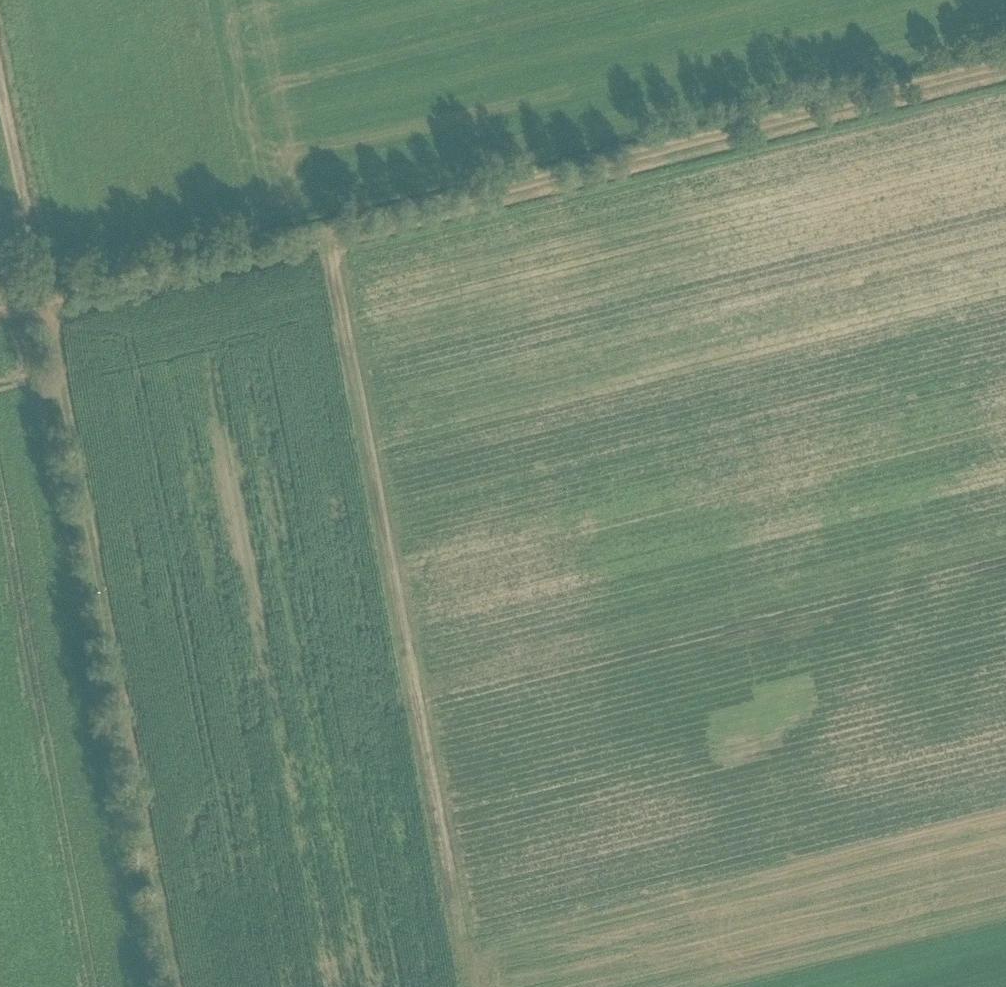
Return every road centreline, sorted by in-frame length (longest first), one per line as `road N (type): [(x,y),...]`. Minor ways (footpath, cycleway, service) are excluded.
road 1 (track): [(0,311),(1005,61)]
road 2 (track): [(0,76),(169,986)]

